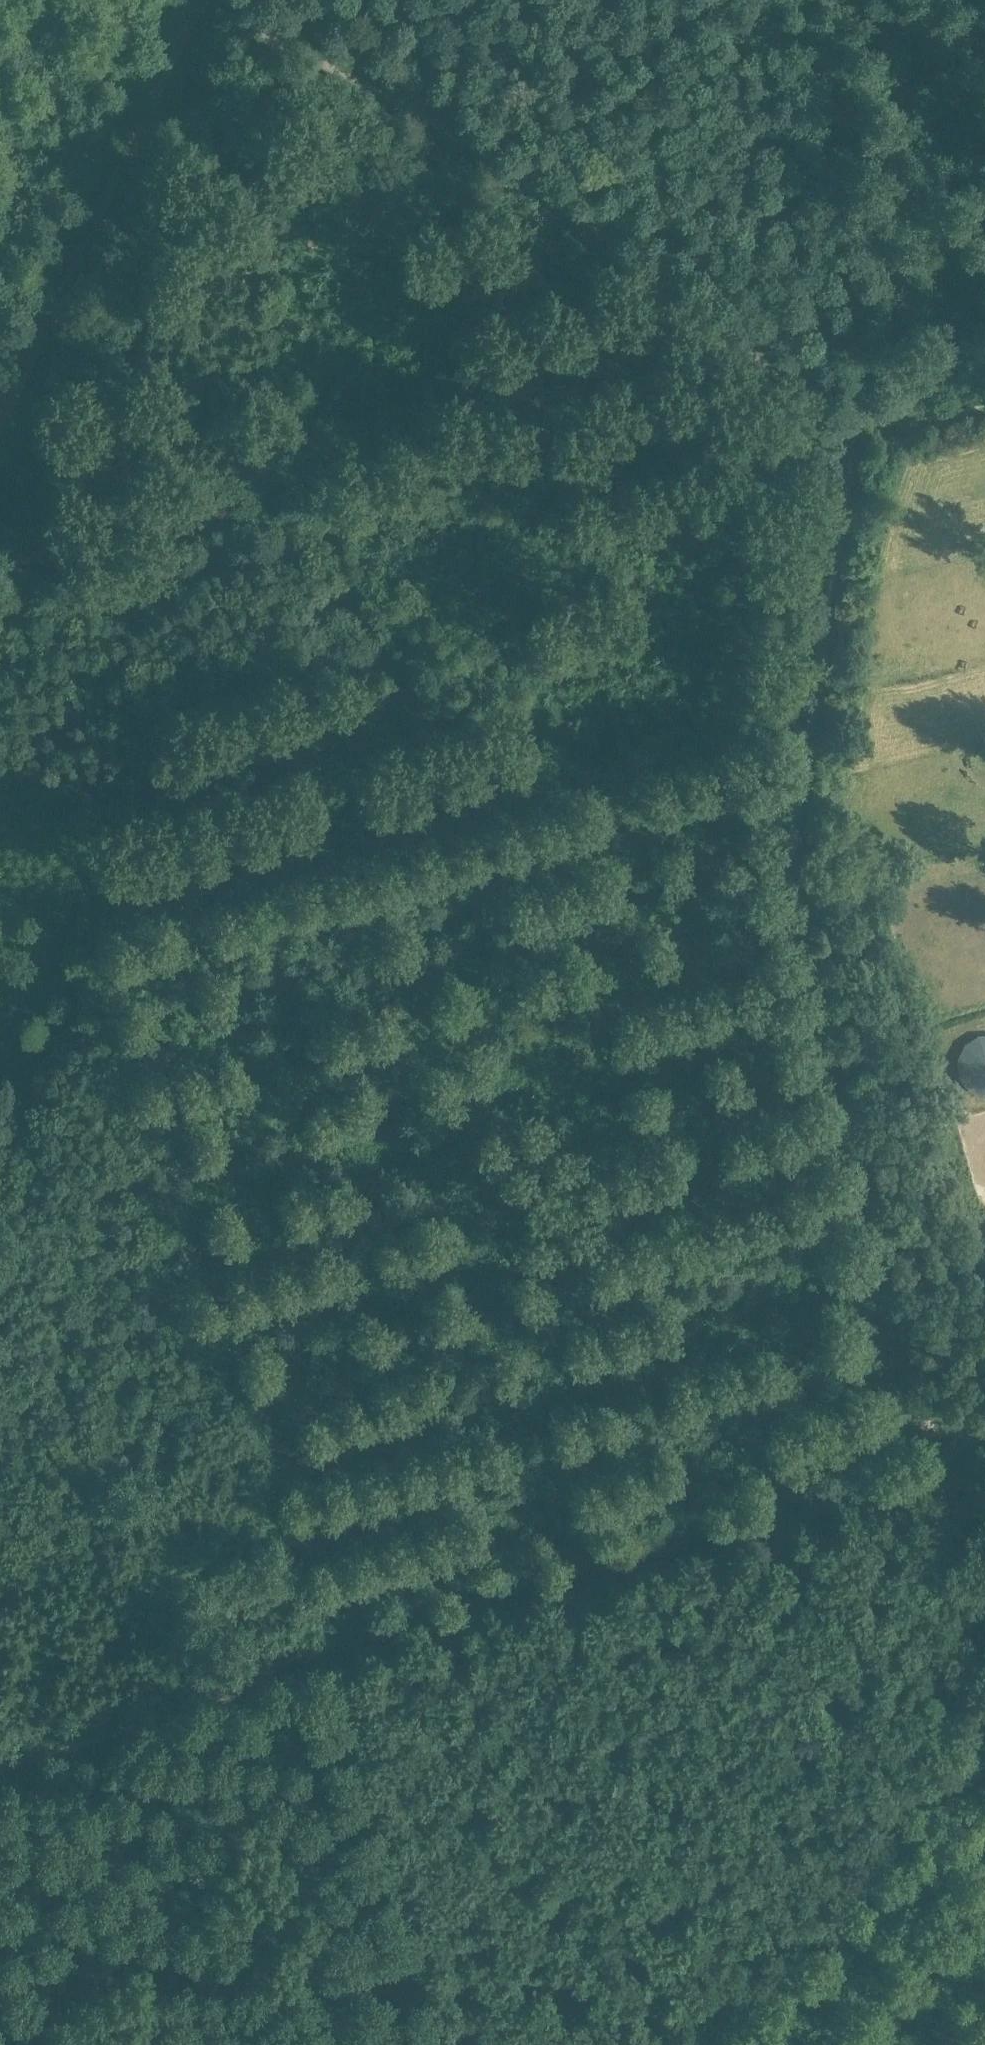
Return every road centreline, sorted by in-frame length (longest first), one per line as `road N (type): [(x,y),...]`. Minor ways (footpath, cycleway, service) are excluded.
road 1 (track): [(206,0),(574,212),(849,423),(855,453),(790,829),(799,938),(907,1381),(936,1430),(965,1441),(971,1482),(958,1516),(961,1575),(984,1684)]
road 2 (track): [(969,1466),(0,1771)]
road 3 (track): [(0,417),(196,0)]
road 4 (track): [(984,1738),(966,1748),(723,2044)]
road 5 (track): [(852,435),(984,400)]

